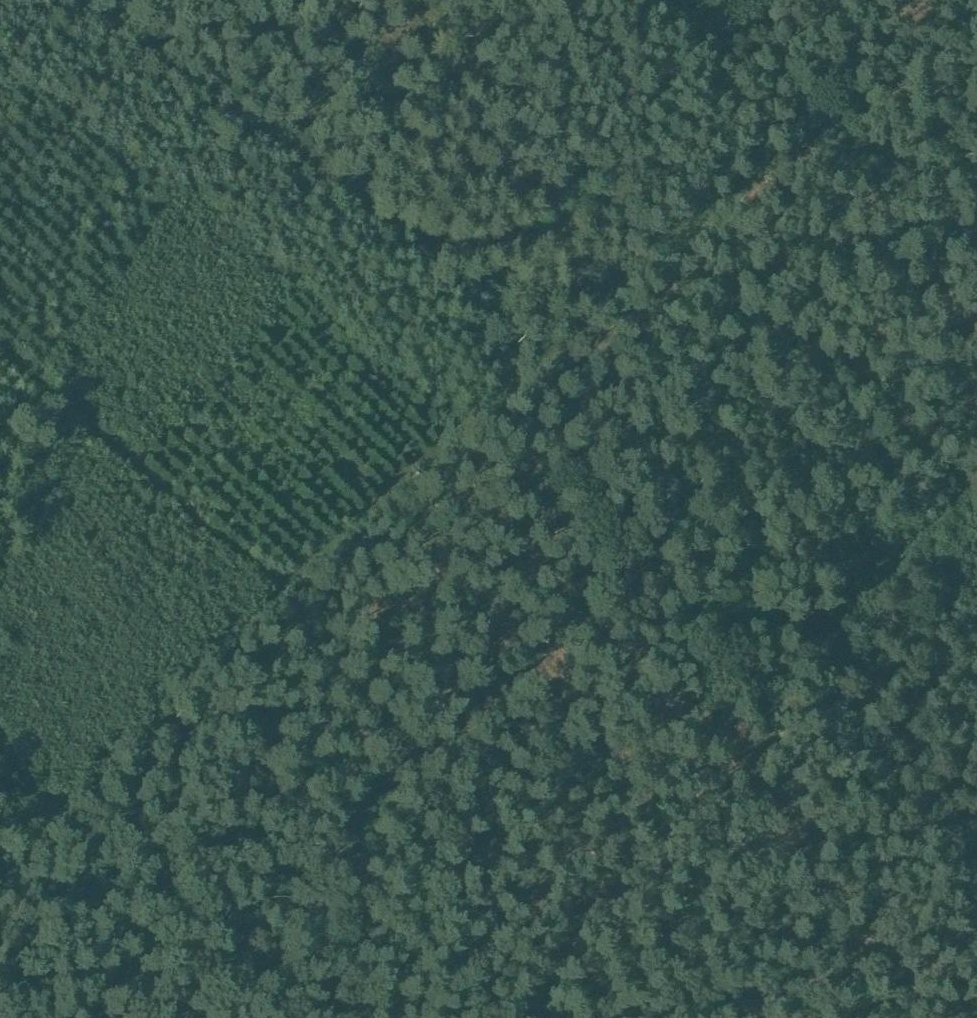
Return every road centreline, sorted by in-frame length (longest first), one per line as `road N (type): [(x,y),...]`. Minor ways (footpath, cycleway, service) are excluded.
road 1 (track): [(813,100),(260,624),(0,887)]
road 2 (track): [(414,1017),(976,489)]
road 3 (track): [(72,0),(549,346)]
road 4 (track): [(0,360),(270,616)]

